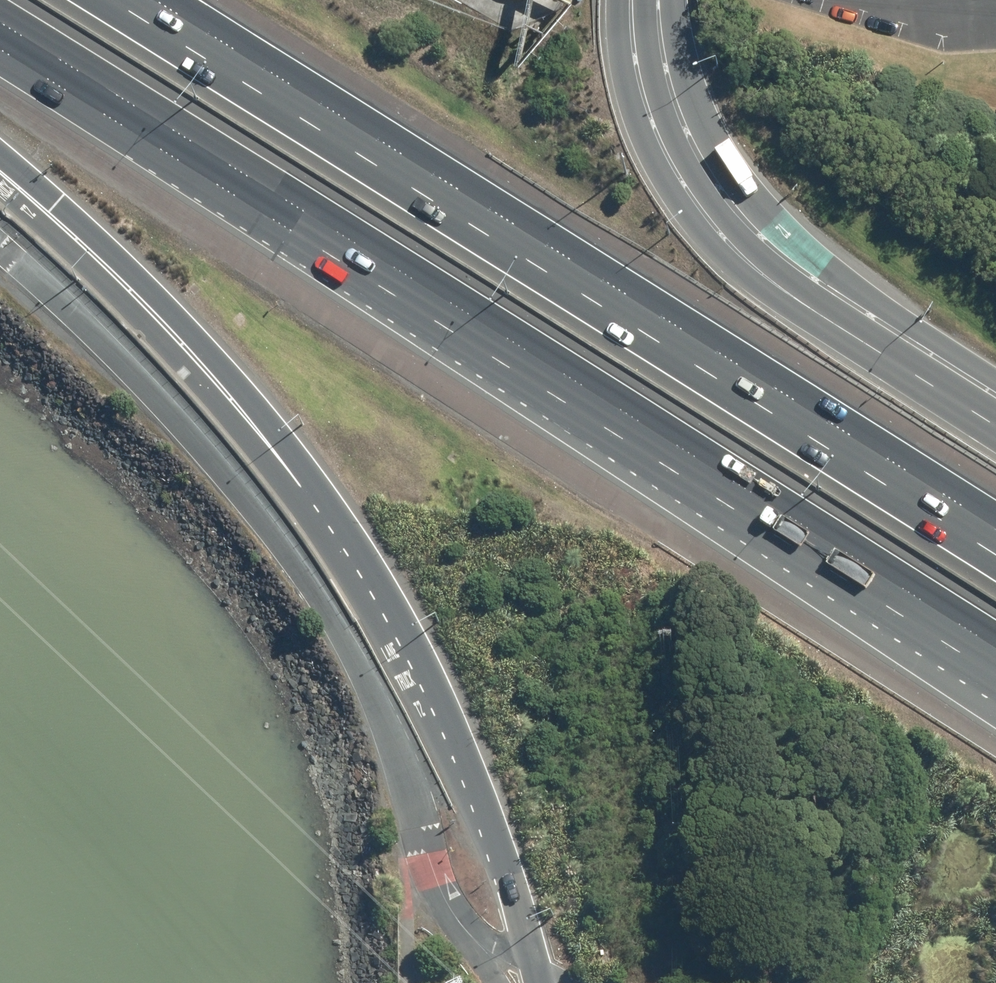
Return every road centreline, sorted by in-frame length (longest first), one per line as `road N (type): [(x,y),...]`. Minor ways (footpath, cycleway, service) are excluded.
road 1 (motorway): [(995,653),(0,23)]
road 2 (motorway): [(114,0),(995,554)]
road 3 (motorway): [(537,970),(477,796),(356,572),(265,438),(152,313),(0,169)]
road 4 (unclassified): [(437,885),(388,730),(339,630),(274,536),(182,427),(89,328),(0,249)]
road 5 (motorway): [(645,0),(647,54),(671,146),(727,232),(797,291),(995,427)]
road 6 (unclassified): [(437,885),(468,930),(537,970)]

